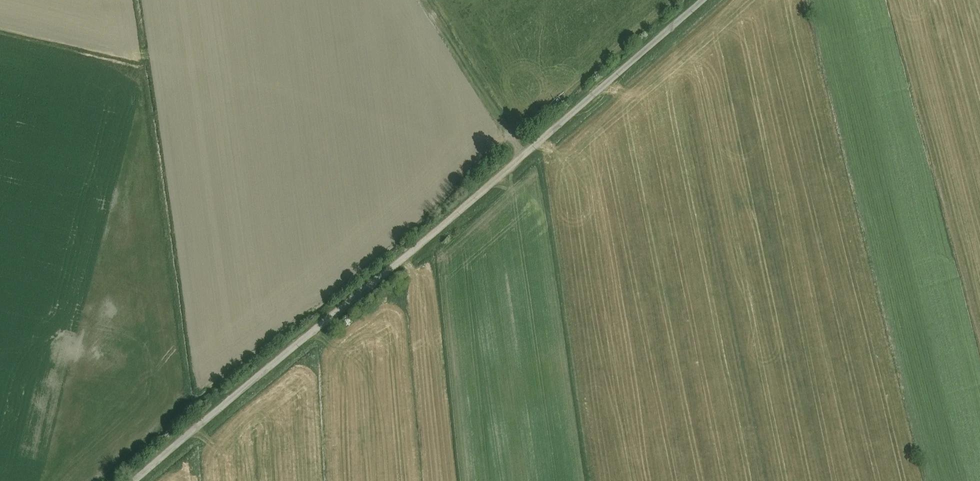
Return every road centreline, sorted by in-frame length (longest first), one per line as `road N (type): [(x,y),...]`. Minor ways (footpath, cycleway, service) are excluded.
road 1 (unclassified): [(134,480),(703,0)]
road 2 (track): [(430,0),(526,154)]

